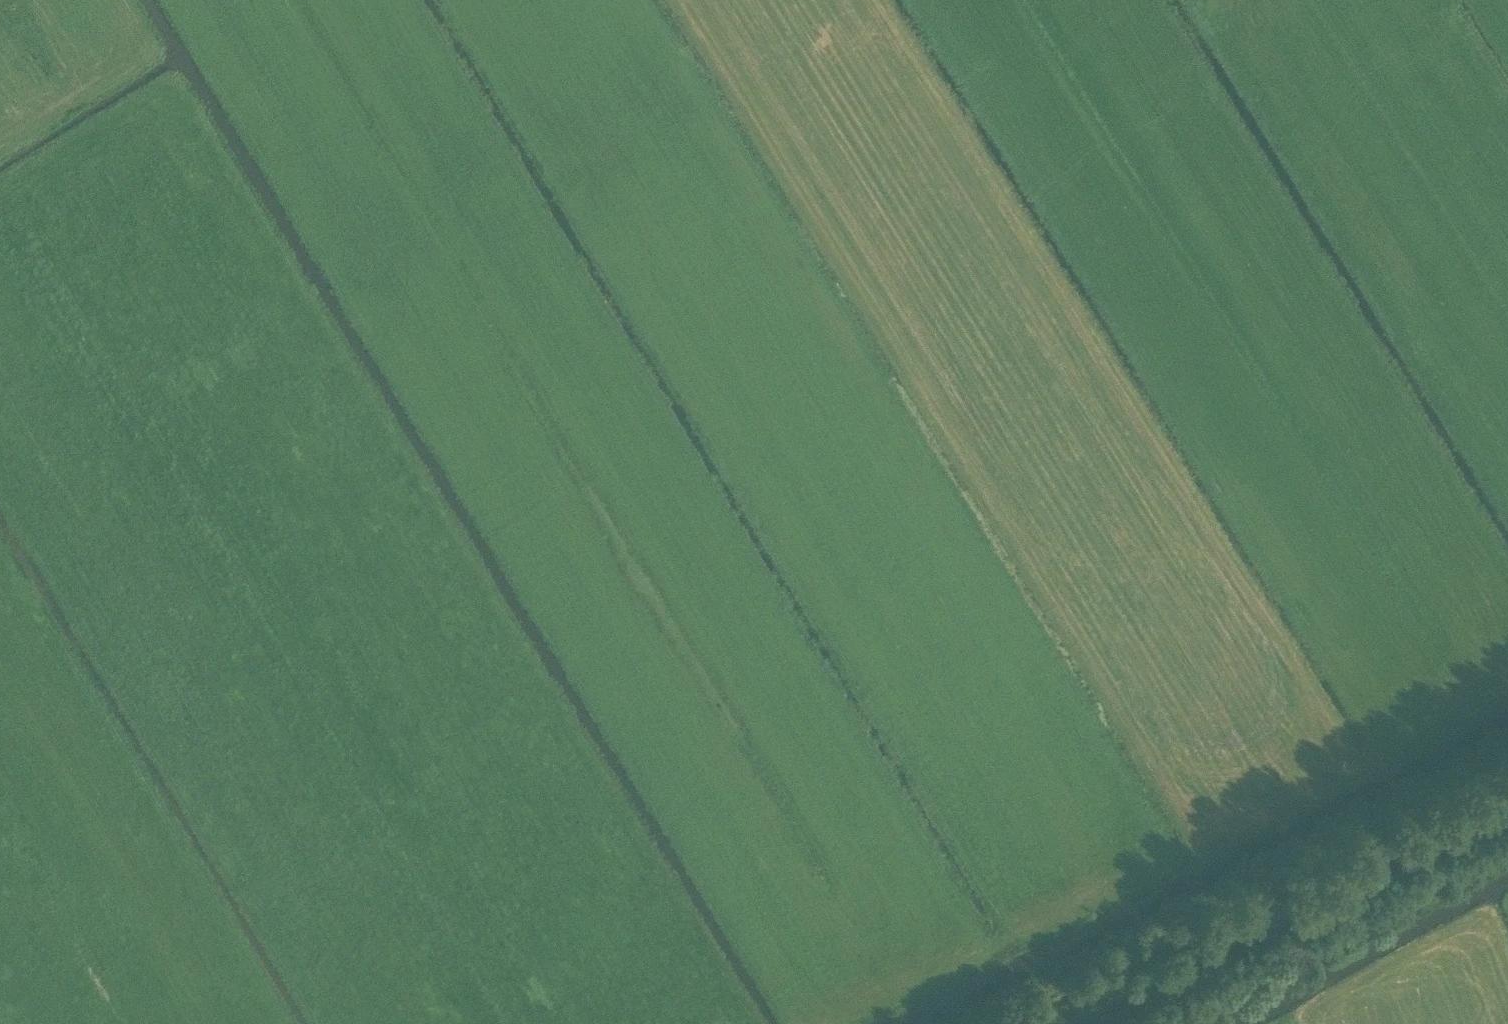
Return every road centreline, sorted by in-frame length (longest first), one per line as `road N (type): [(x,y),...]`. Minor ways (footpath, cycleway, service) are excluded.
road 1 (track): [(1507,686),(1383,752)]

